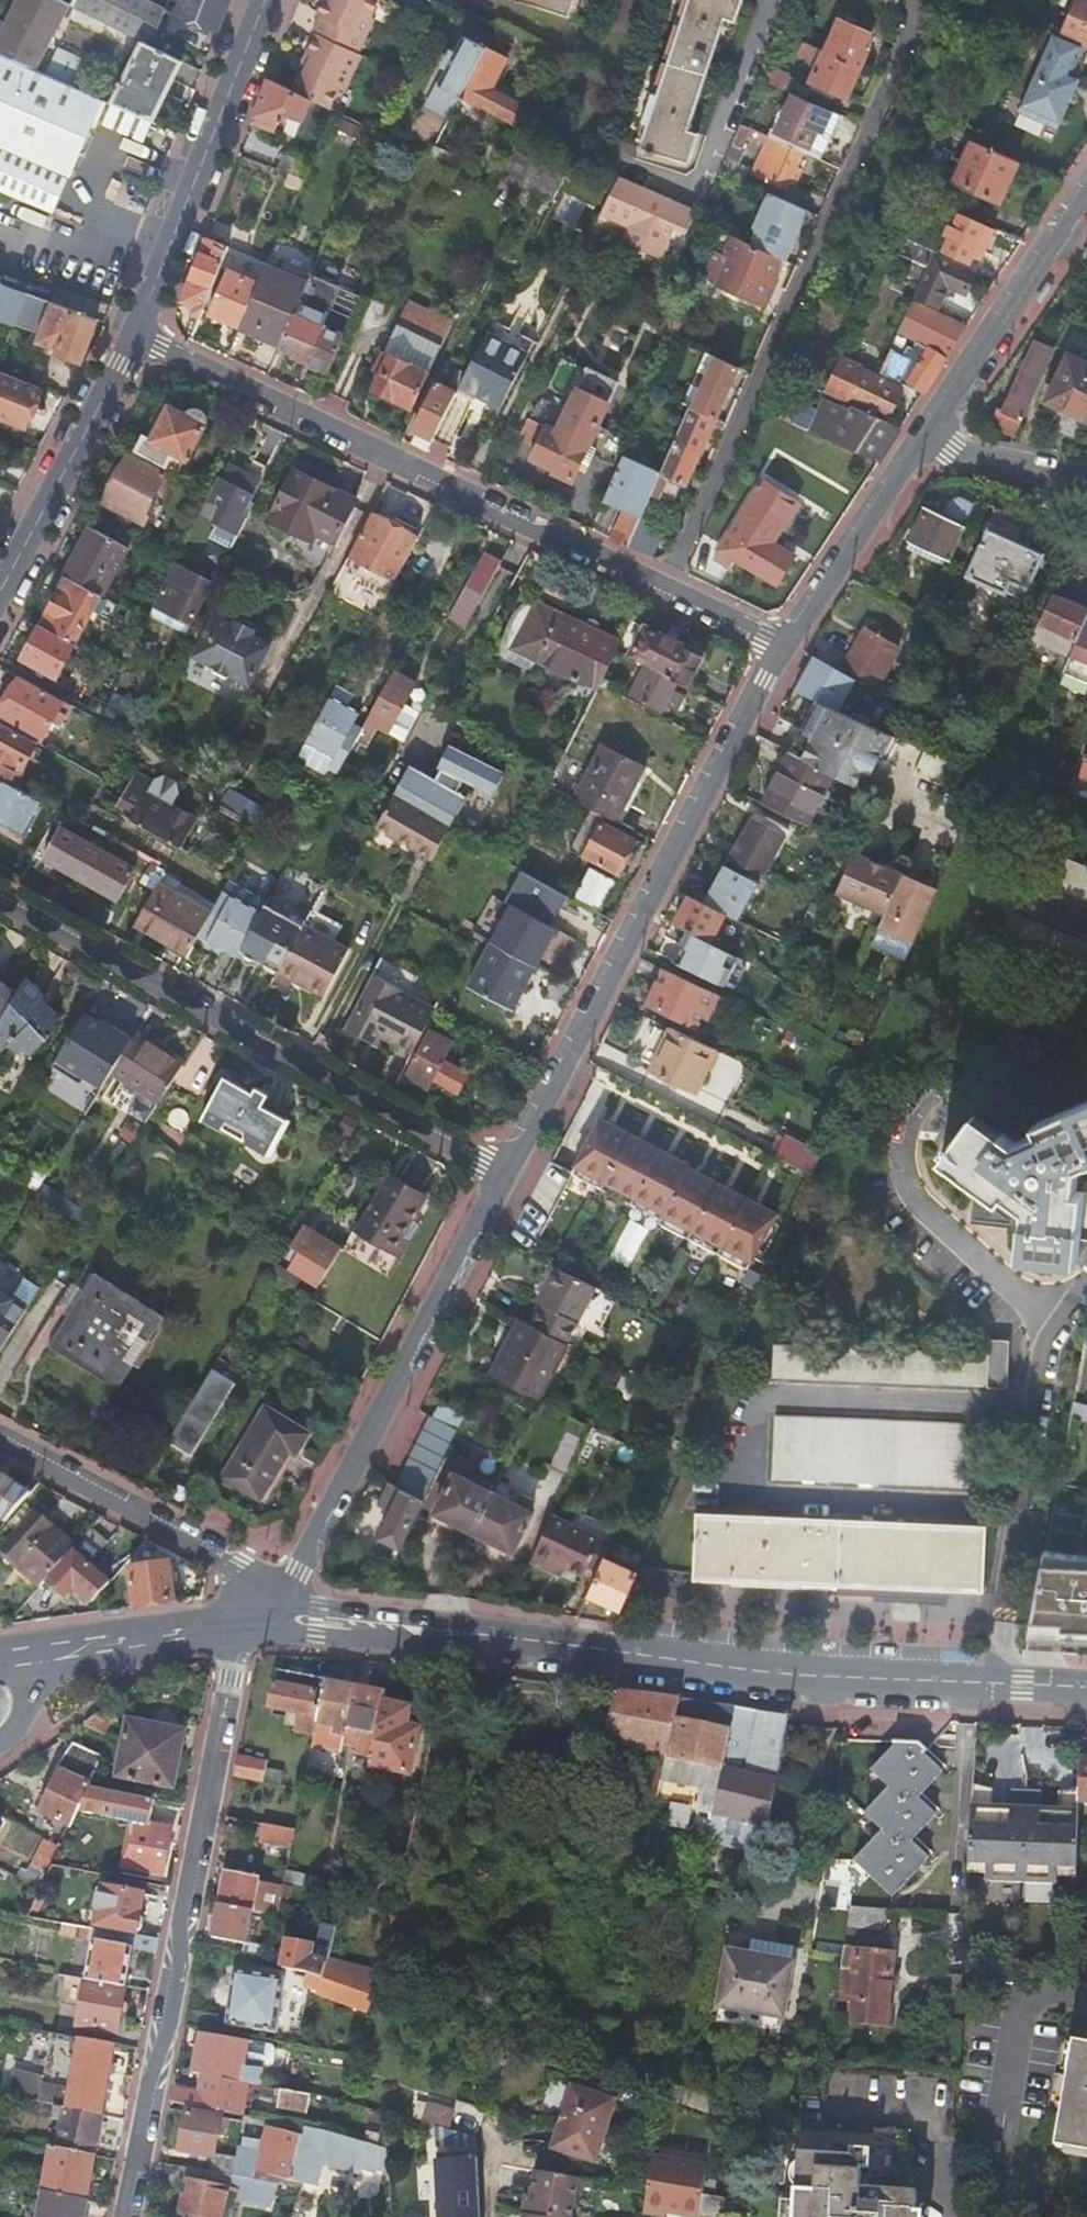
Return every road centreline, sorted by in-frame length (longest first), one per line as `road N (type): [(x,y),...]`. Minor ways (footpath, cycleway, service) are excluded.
road 1 (secondary): [(256,1616),(755,1674),(1086,1694)]
road 2 (residential): [(922,9),(663,590)]
road 3 (residential): [(256,1616),(230,1656),(127,2216)]
road 4 (residential): [(506,1177),(786,649)]
road 5 (residential): [(135,335),(663,590)]
road 6 (residential): [(506,1177),(0,903)]
road 7 (residential): [(256,1616),(295,1567),(506,1177)]
road 8 (residential): [(135,335),(266,0)]
road 9 (residential): [(0,1441),(235,1566),(256,1616)]
road 10 (residential): [(919,446),(1086,191)]
road 11 (residential): [(0,590),(135,335)]
road 12 (residential): [(786,649),(919,446)]
road 13 (secondary): [(44,1659),(256,1616)]
road 14 (residential): [(919,446),(1086,480)]
road 15 (residential): [(663,590),(786,649)]

